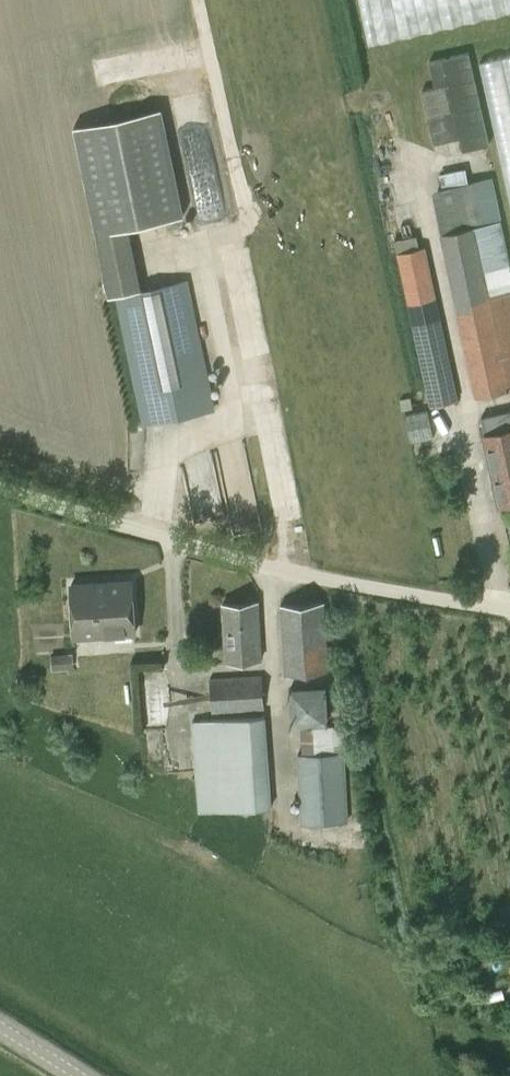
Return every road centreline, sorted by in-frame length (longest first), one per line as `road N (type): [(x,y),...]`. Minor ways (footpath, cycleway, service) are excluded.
road 1 (unclassified): [(0,488),(279,570),(509,609)]

